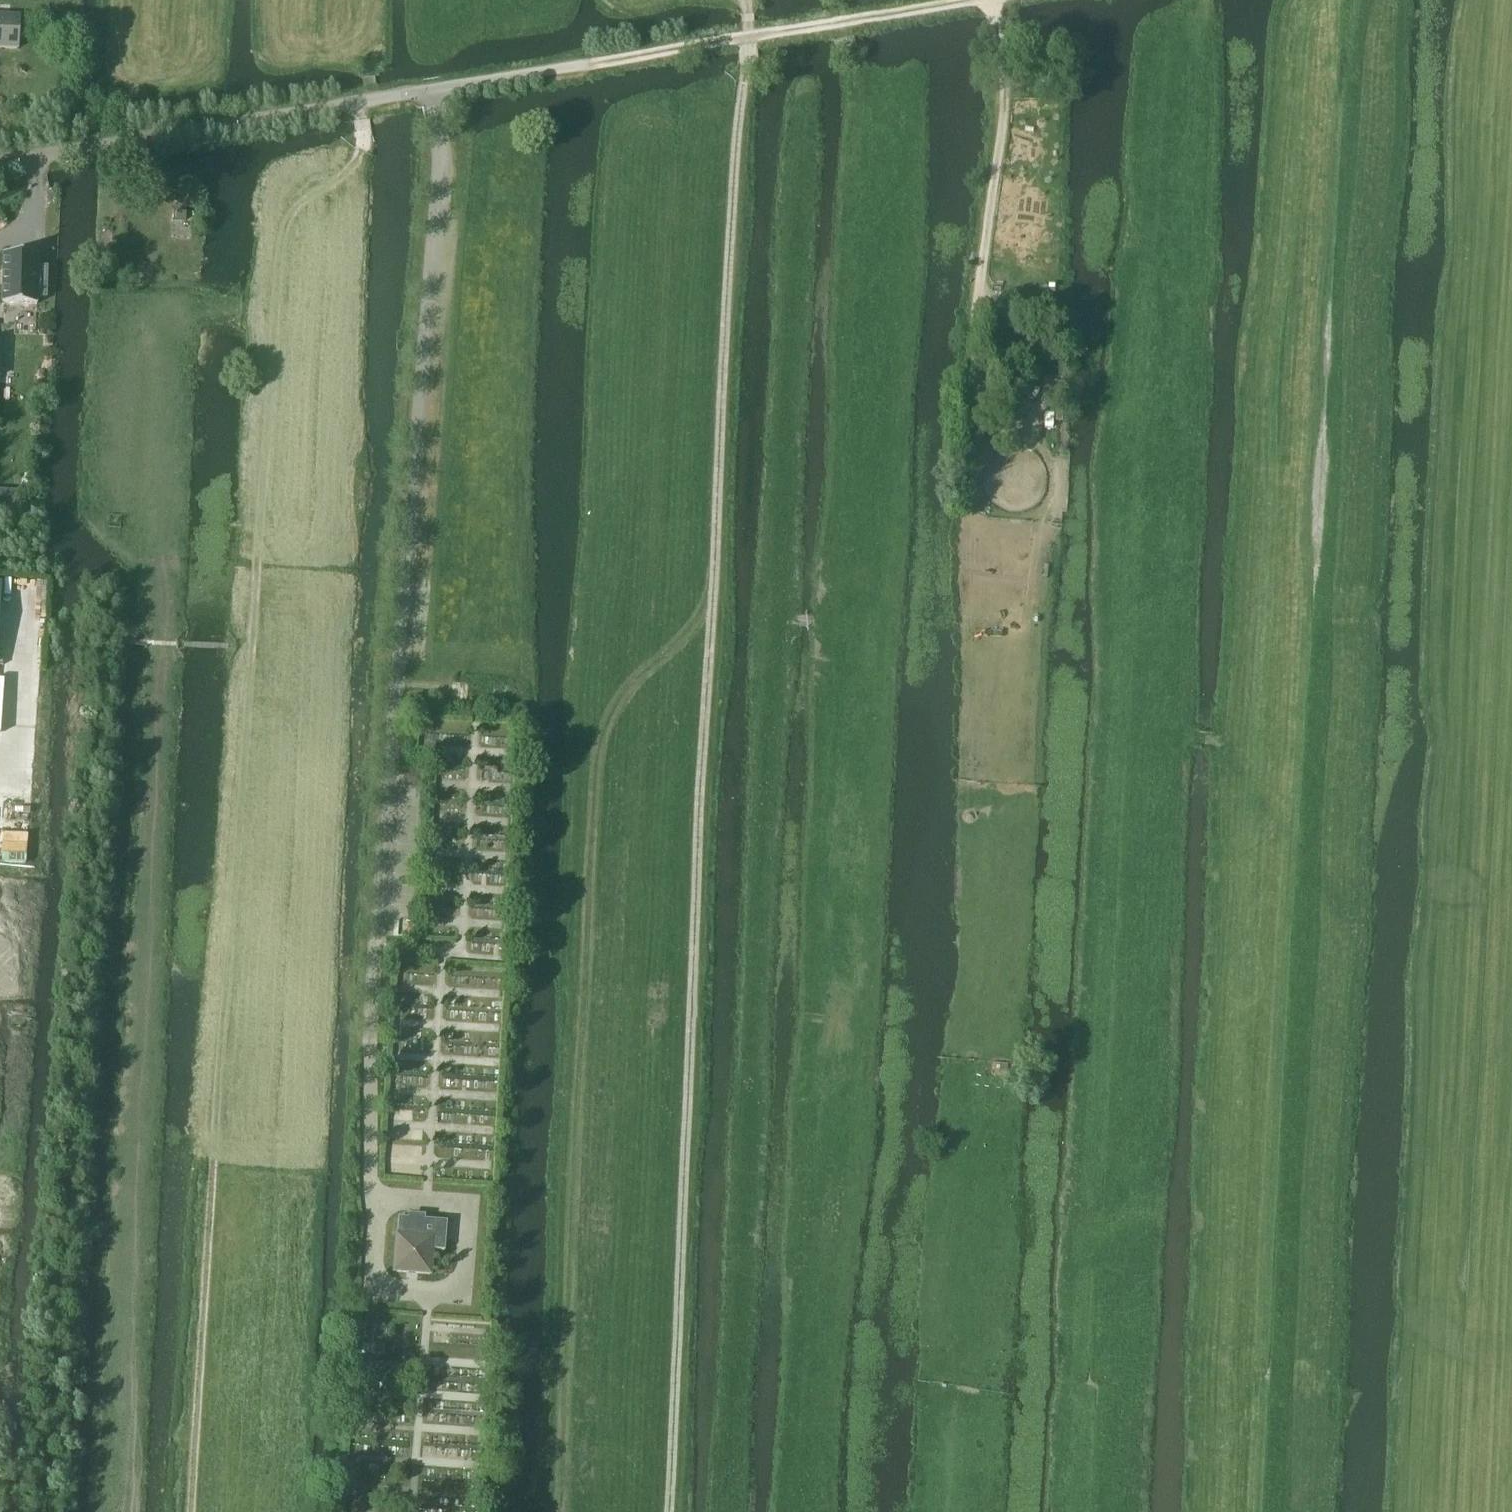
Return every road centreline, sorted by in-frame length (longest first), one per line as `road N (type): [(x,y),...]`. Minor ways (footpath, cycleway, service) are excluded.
road 1 (track): [(742,0),(748,37),(730,221),(665,1511)]
road 2 (unclassified): [(0,163),(587,64)]
road 3 (track): [(587,64),(971,0)]

